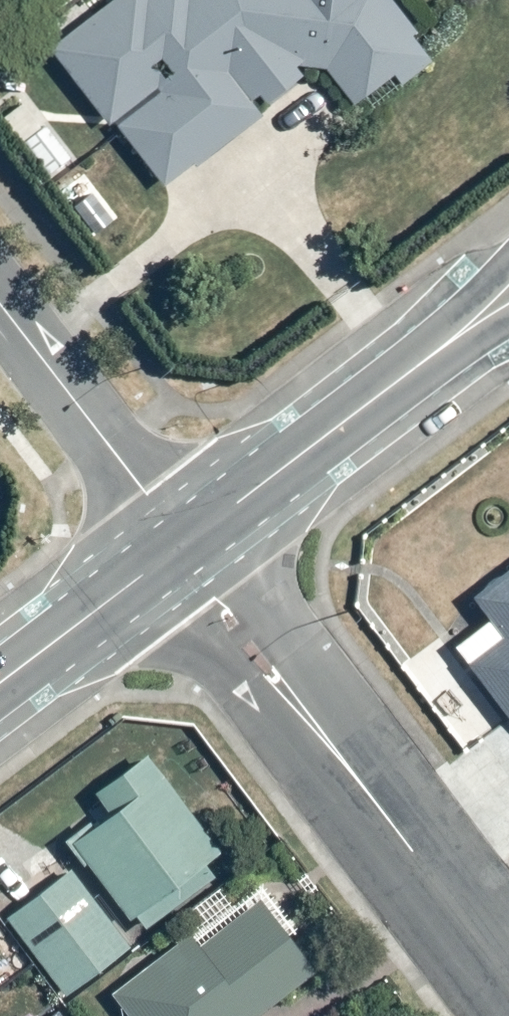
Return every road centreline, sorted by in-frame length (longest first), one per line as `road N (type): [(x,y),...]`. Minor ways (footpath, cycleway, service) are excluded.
road 1 (residential): [(508,988),(179,542)]
road 2 (tertiary): [(179,542),(508,292)]
road 3 (residential): [(0,308),(179,542)]
road 4 (tertiary): [(179,542),(0,678)]

